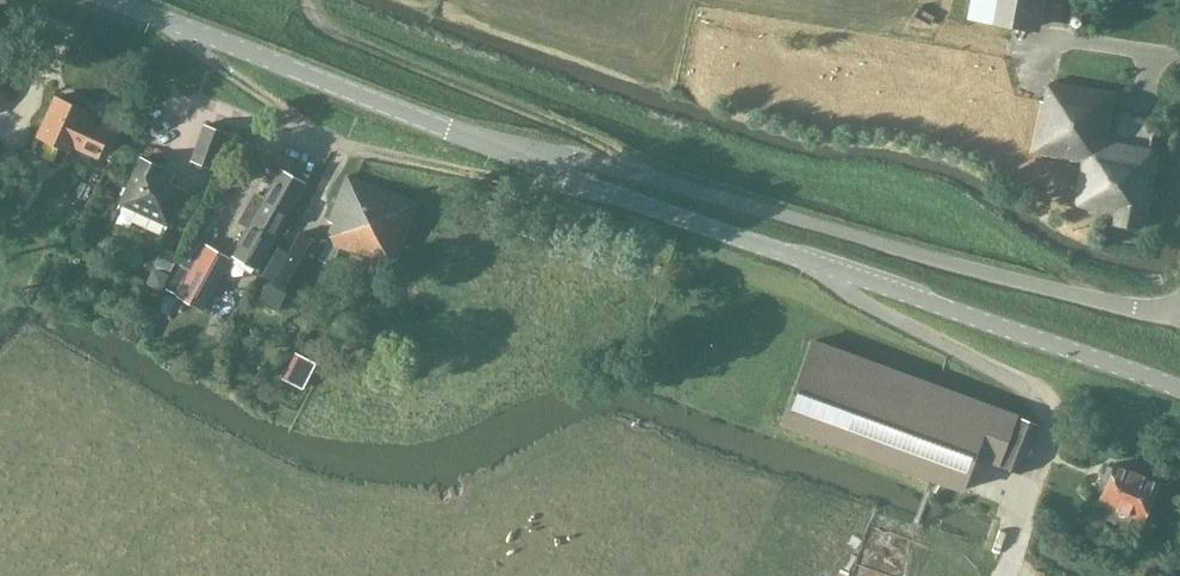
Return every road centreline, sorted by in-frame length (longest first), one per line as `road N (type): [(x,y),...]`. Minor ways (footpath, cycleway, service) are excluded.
road 1 (tertiary): [(1179,384),(500,151)]
road 2 (tertiary): [(1179,311),(1011,277),(605,163),(500,151)]
road 3 (tertiary): [(500,151),(106,0)]
road 4 (track): [(310,0),(308,13),(325,30),(642,173)]

